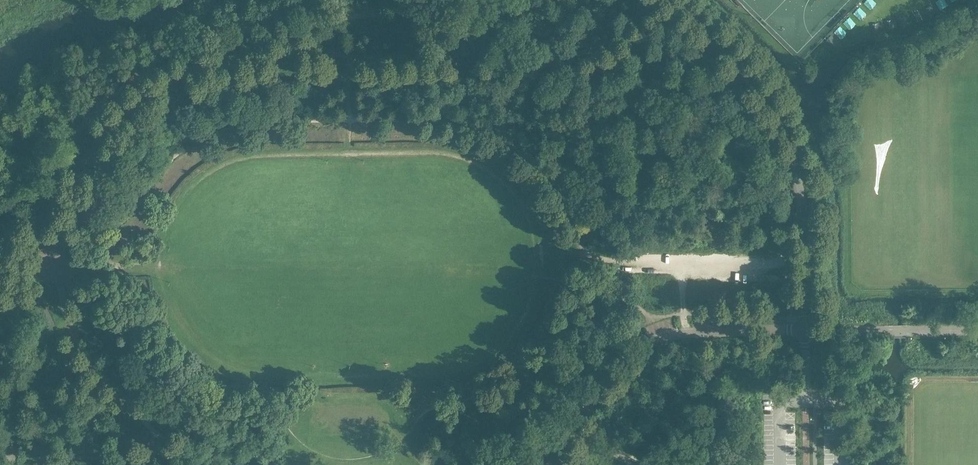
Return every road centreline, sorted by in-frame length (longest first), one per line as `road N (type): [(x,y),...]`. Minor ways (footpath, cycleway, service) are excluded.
road 1 (unclassified): [(806,333),(803,208),(783,128),(717,39),(674,0)]

